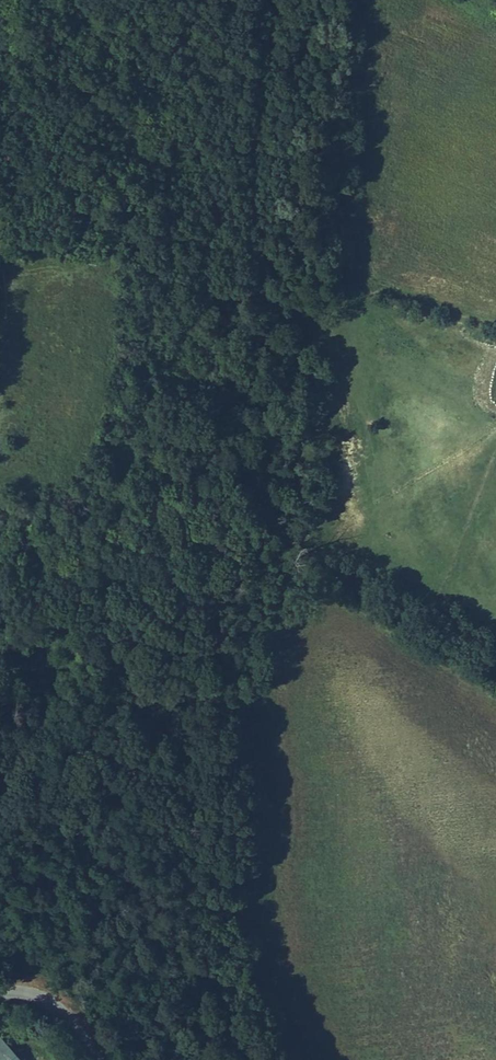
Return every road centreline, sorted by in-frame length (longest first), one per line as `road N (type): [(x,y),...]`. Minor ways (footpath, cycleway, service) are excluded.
road 1 (tertiary): [(104,1059),(61,1007),(35,995),(0,994)]

